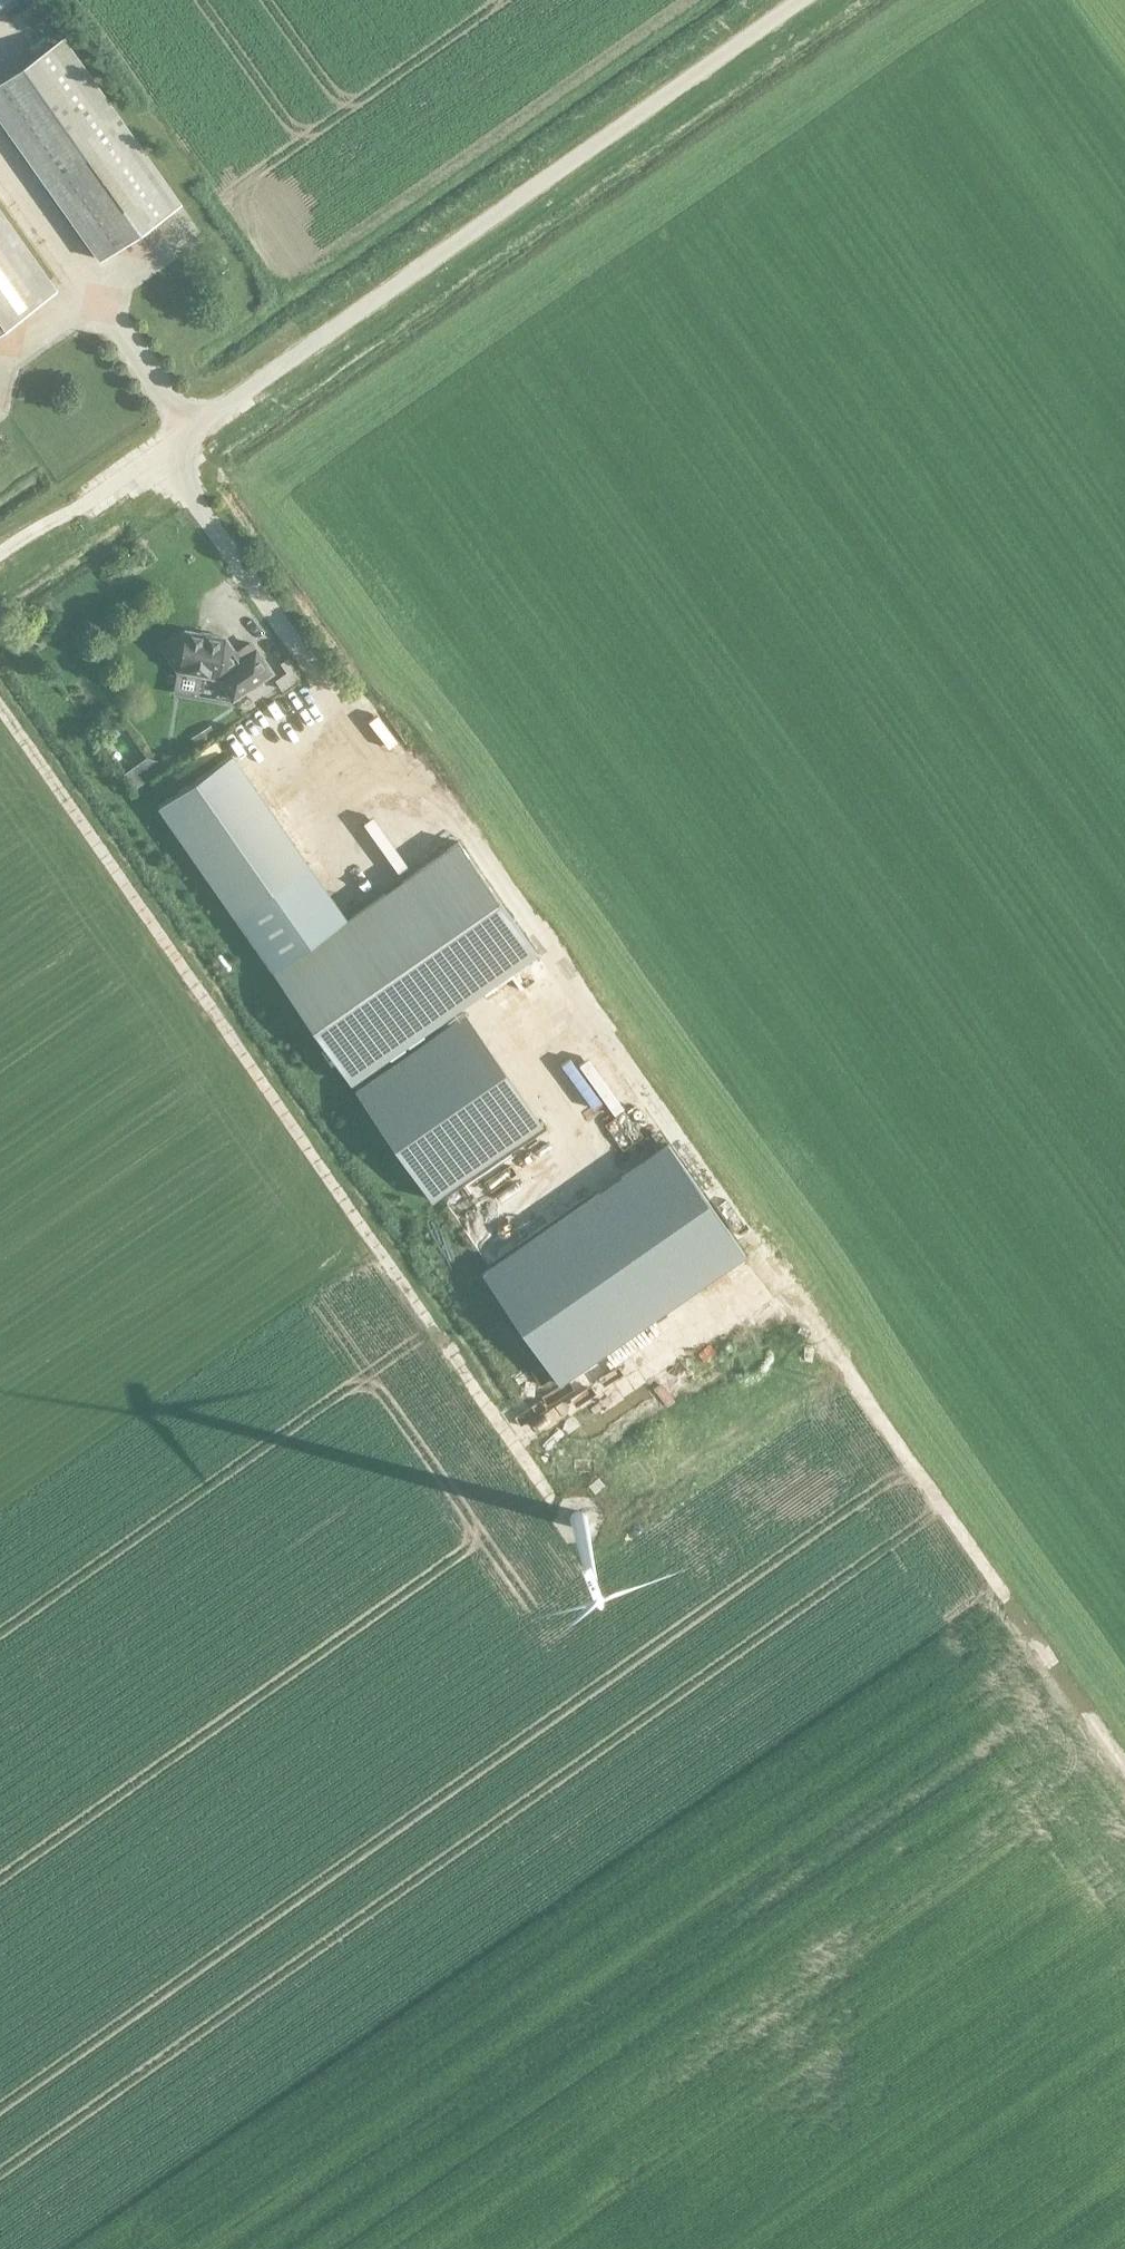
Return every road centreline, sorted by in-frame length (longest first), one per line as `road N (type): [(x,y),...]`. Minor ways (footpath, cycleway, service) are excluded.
road 1 (residential): [(796,0),(74,508)]

